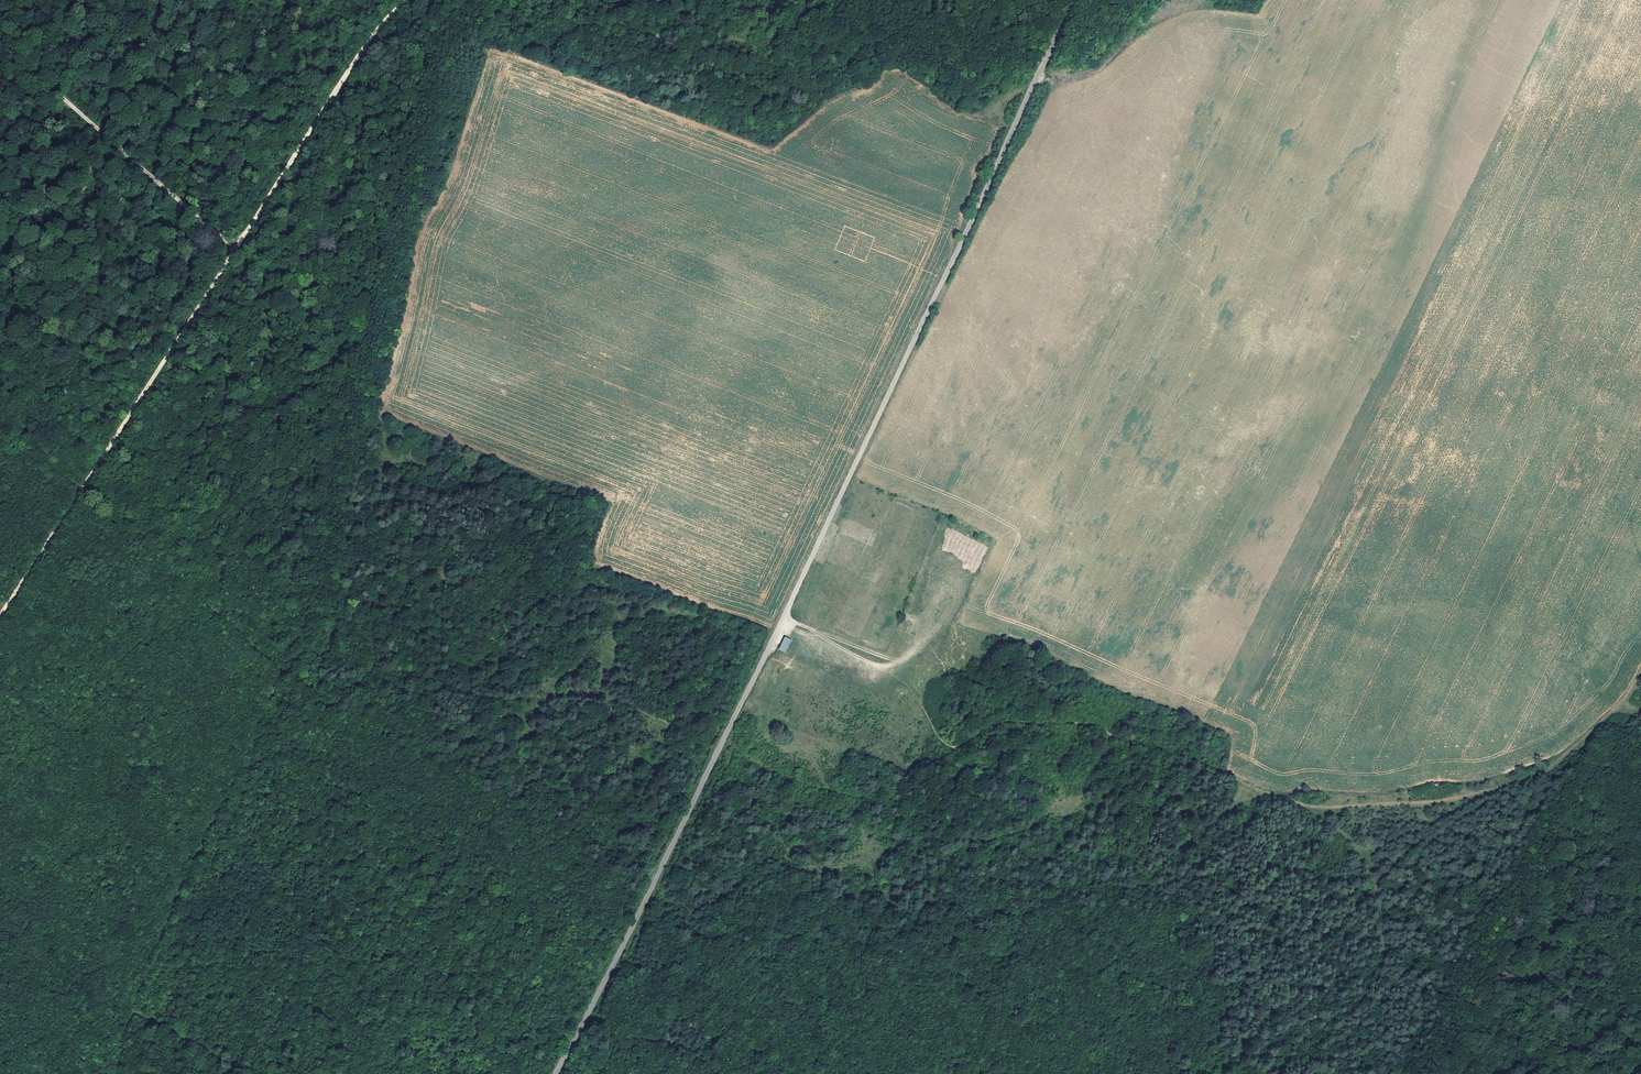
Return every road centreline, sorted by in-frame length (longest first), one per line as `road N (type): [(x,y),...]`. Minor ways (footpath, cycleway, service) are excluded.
road 1 (unclassified): [(1071,0),(740,705),(554,1073)]
road 2 (track): [(485,0),(461,39),(376,360),(388,476),(414,545),(509,616),(525,640),(718,750)]
road 3 (track): [(958,745),(998,726),(1084,721),(1300,806),(1418,804),(1484,793),(1564,763),(1640,682)]
road 4 (track): [(234,250),(0,43)]
road 5 (track): [(234,250),(362,51),(414,0)]
road 6 (track): [(82,495),(234,250)]
road 7 (track): [(234,250),(357,356),(376,360)]
road 8 (track): [(1034,80),(1098,69),(1163,8)]
road 9 (track): [(0,619),(82,495)]

